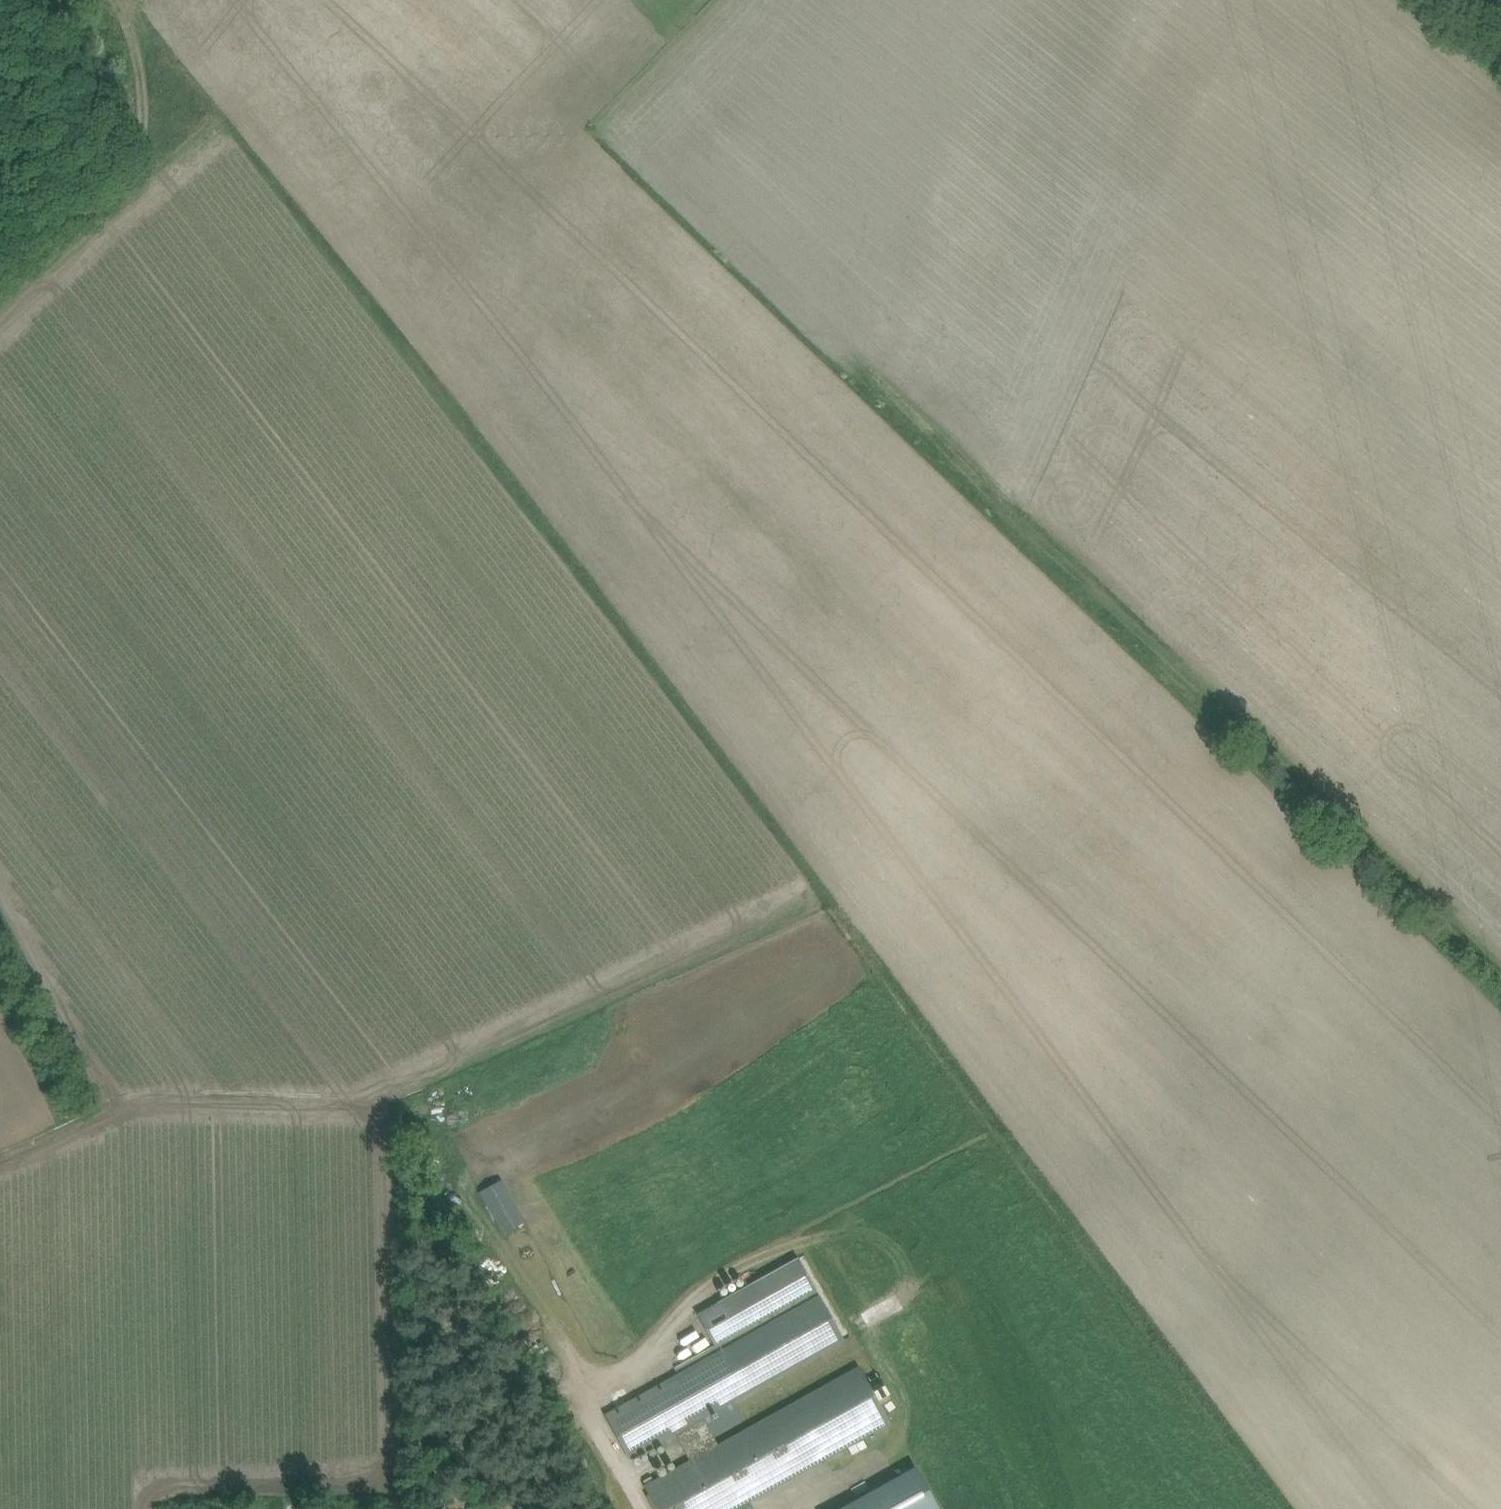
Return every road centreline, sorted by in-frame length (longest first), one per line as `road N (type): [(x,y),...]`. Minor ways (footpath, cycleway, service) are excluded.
road 1 (track): [(877,383),(1500,974)]
road 2 (track): [(0,260),(123,150),(100,0)]

